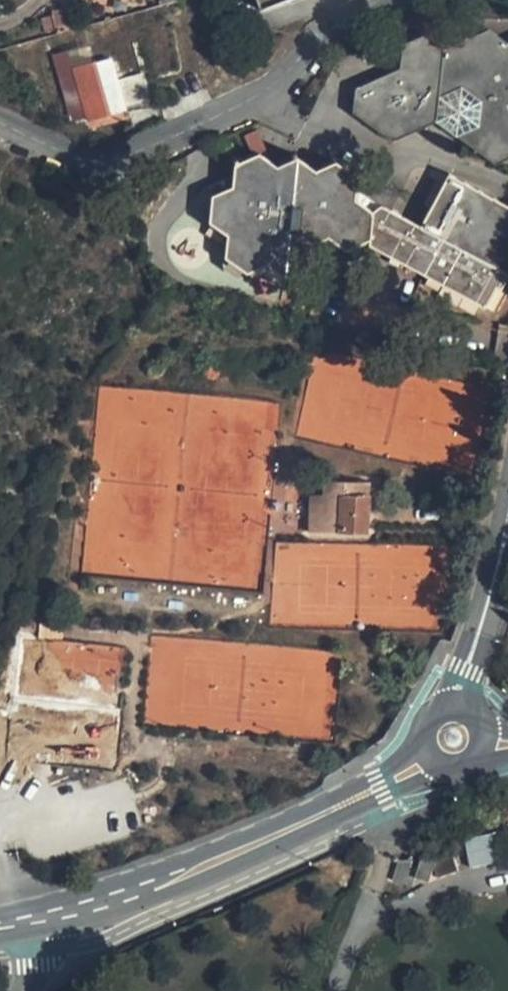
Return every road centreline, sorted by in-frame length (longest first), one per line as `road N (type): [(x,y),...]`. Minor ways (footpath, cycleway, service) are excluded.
road 1 (unclassified): [(63,915),(141,894),(388,785),(426,753)]
road 2 (unclassified): [(459,709),(507,530)]

